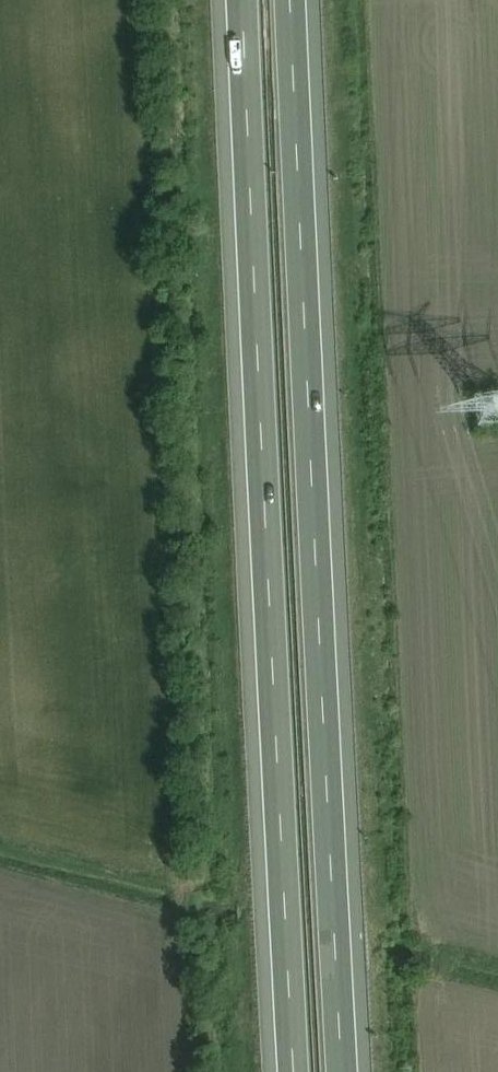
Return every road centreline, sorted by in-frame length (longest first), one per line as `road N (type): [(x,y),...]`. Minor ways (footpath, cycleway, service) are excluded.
road 1 (motorway): [(344,1071),(291,0)]
road 2 (motorway): [(243,0),(294,1071)]

